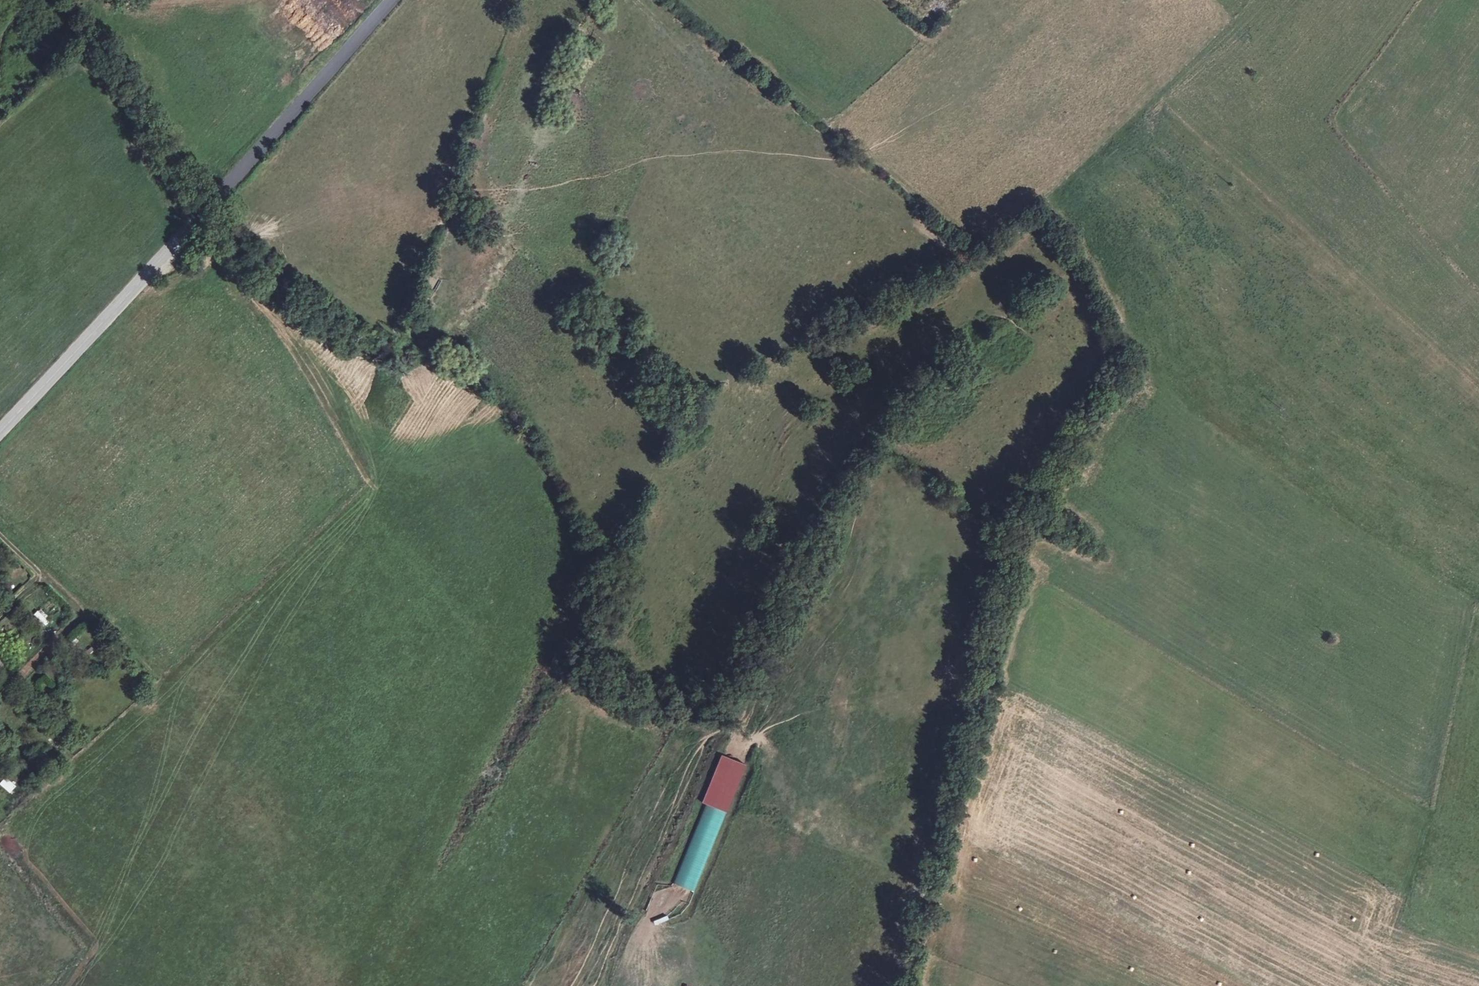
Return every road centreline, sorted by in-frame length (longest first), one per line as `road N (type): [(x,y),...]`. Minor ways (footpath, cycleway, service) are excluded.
road 1 (tertiary): [(387,0),(0,422)]

